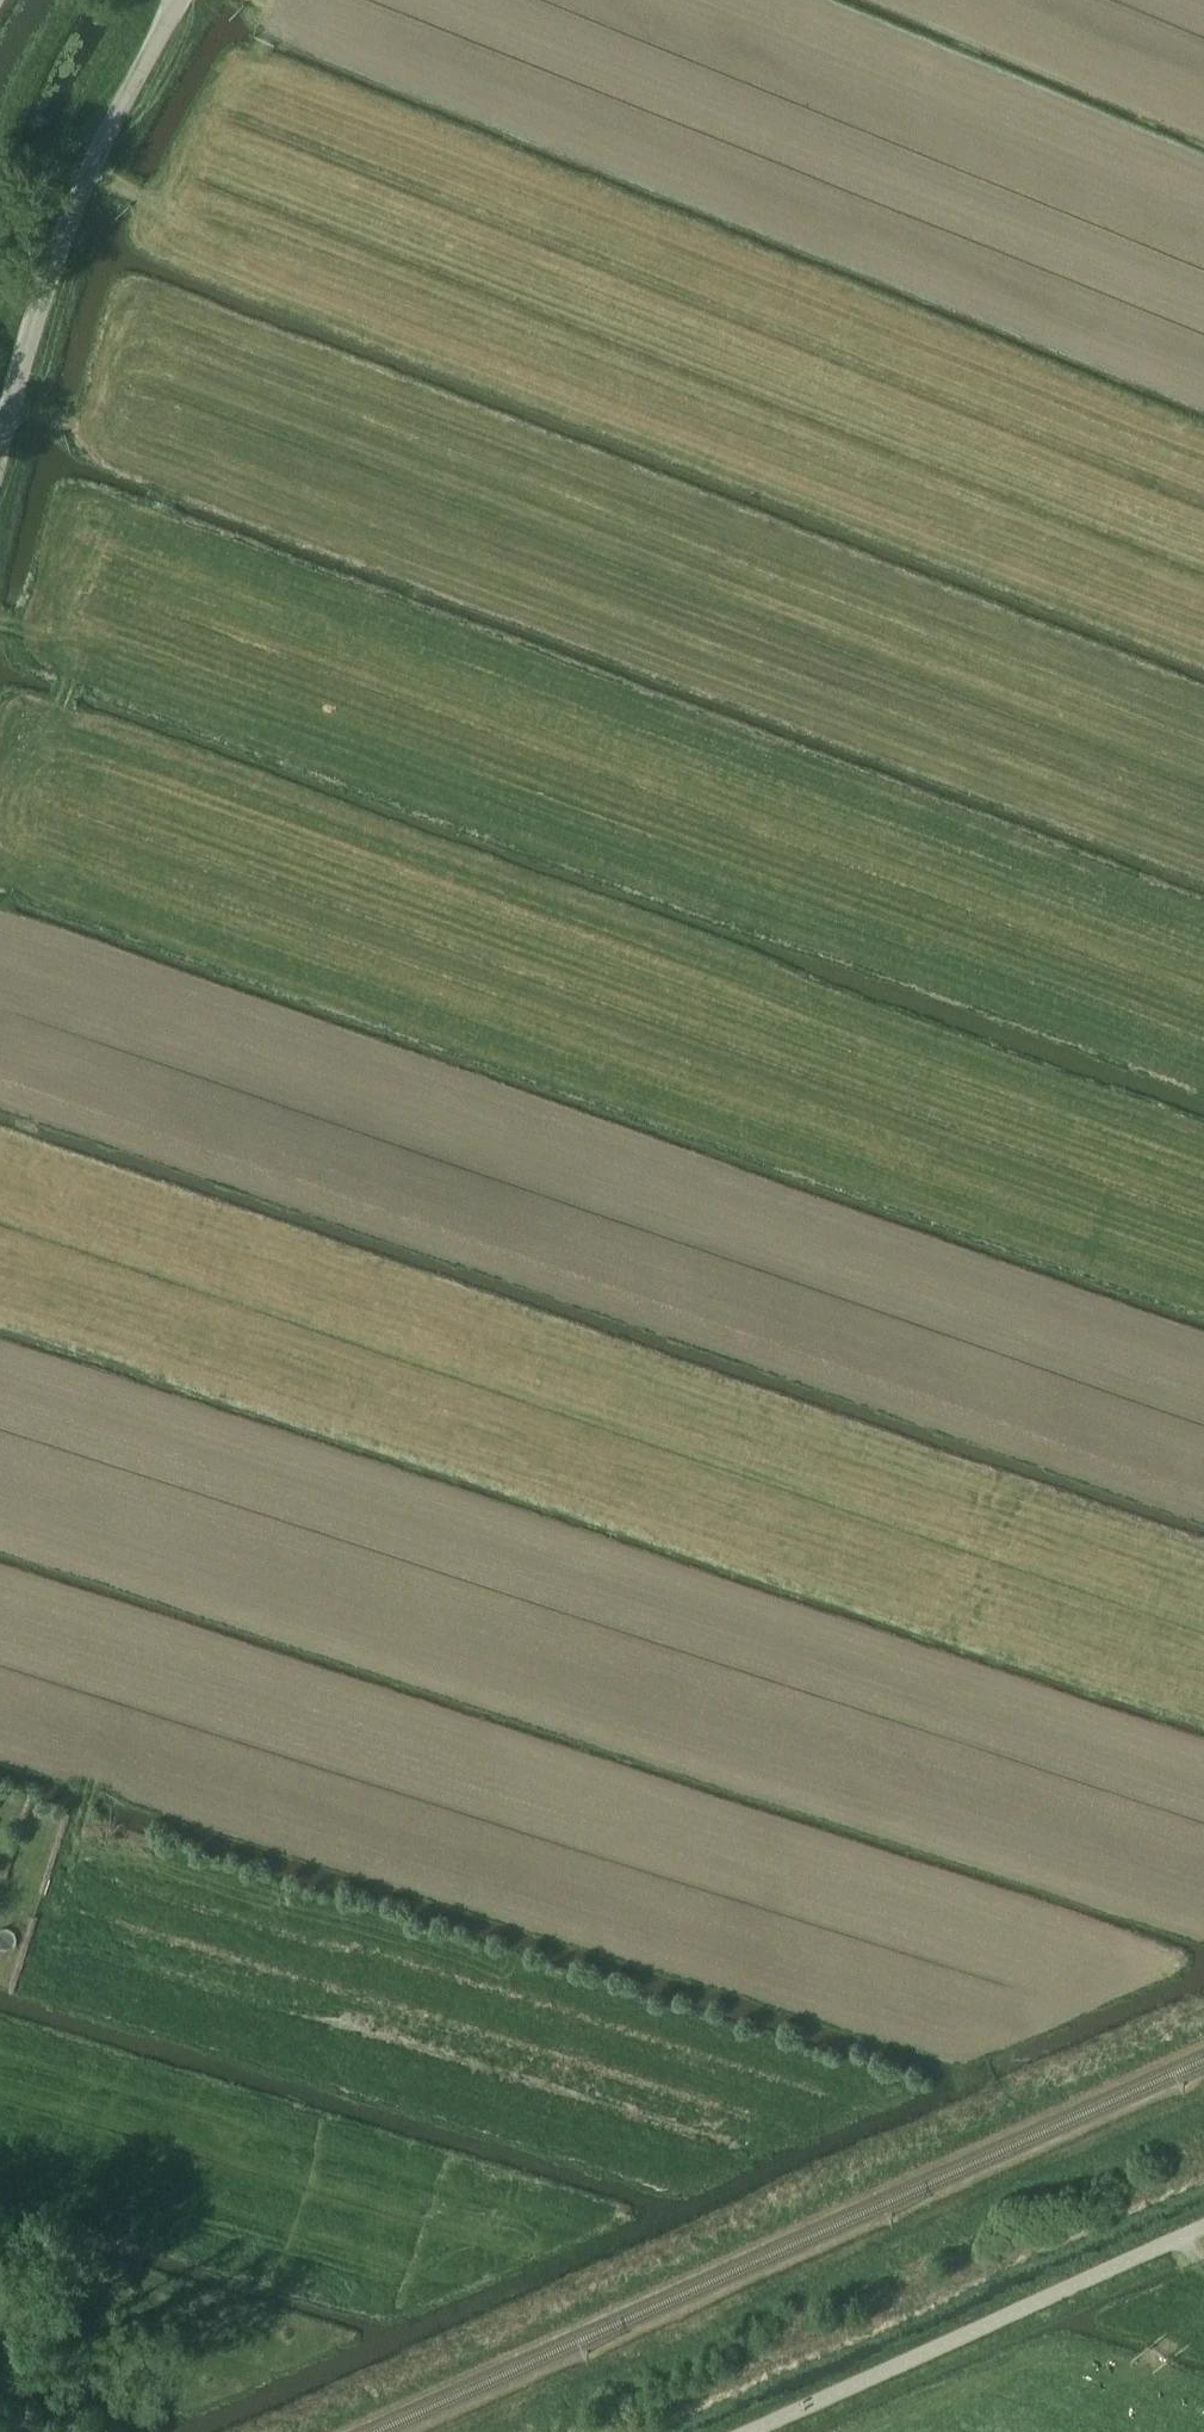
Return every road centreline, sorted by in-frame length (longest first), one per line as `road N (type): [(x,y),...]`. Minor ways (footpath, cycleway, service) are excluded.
road 1 (unclassified): [(746,2431),(1203,2225)]
road 2 (unclassified): [(0,453),(66,210),(174,0)]

